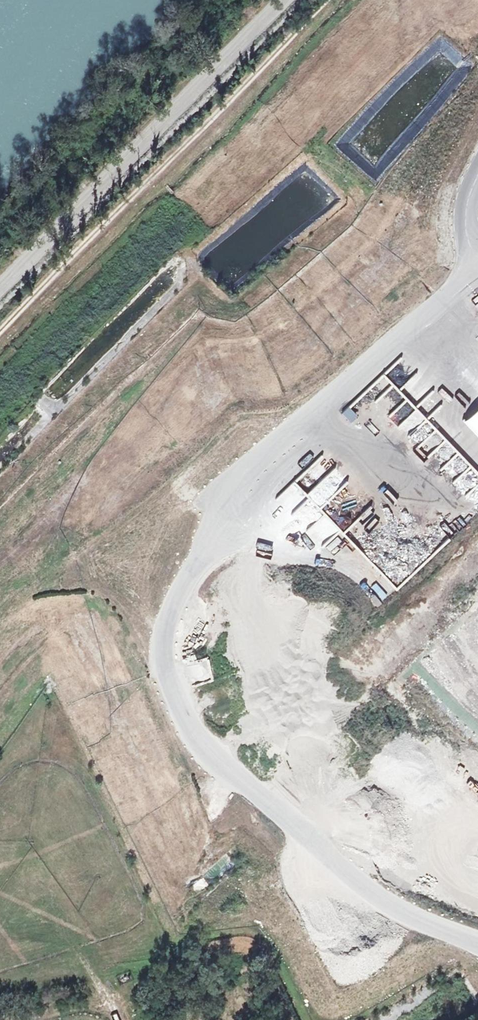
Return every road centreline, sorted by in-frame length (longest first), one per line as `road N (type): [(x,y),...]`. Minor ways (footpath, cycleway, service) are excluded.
road 1 (track): [(0,283),(274,0)]

